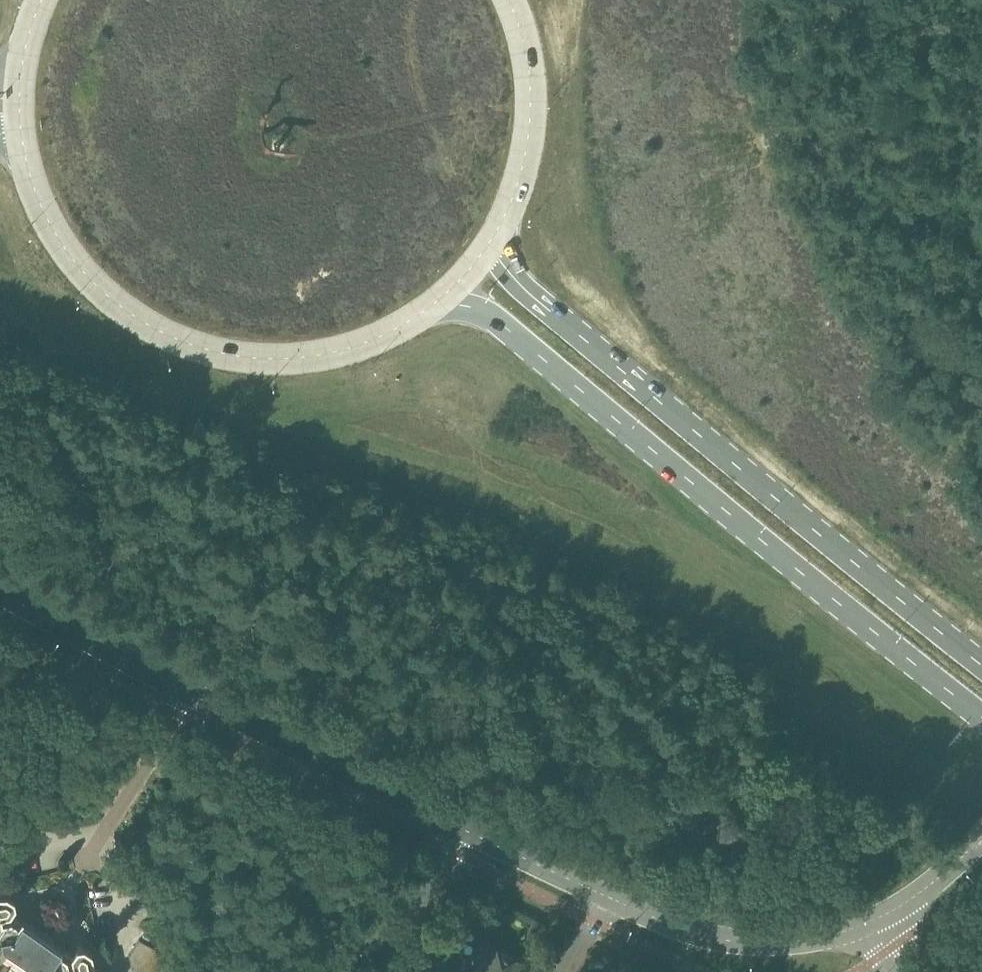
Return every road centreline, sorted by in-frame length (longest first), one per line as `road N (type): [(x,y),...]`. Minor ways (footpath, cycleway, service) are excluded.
road 1 (primary): [(436,301),(495,317),(981,717)]
road 2 (primary): [(981,663),(533,294),(492,238)]
road 3 (primary): [(23,142),(61,241),(95,282),(184,340),(288,357),(341,349),(436,301)]
road 4 (tertiary): [(471,832),(0,593)]
road 5 (tertiary): [(877,919),(799,940),(738,942),(605,895)]
road 6 (primary): [(492,238),(530,129),(527,52),(510,0)]
road 7 (unclassified): [(309,971),(423,900),(471,832)]
road 8 (tertiary): [(605,895),(471,832)]
road 9 (tertiary): [(877,919),(924,890),(981,837)]

